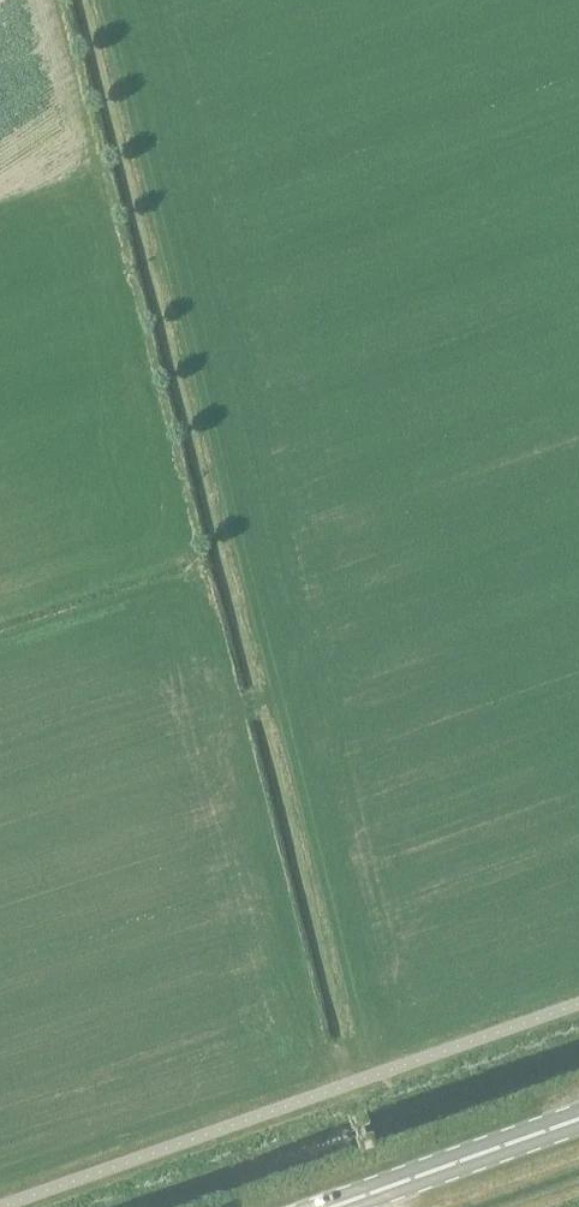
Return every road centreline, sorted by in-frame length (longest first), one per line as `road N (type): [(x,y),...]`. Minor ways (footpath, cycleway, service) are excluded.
road 1 (primary): [(336,1206),(578,1120)]

